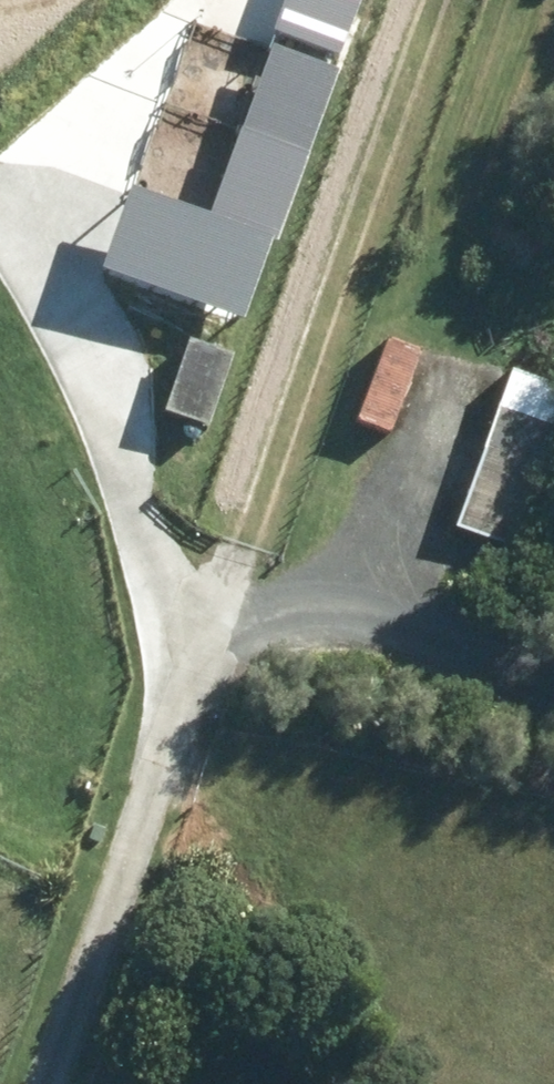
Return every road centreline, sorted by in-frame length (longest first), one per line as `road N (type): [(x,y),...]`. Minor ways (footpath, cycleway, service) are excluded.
road 1 (track): [(45,1083),(185,673),(147,513),(16,283),(0,268)]
road 2 (track): [(185,673),(430,0)]
road 3 (track): [(185,673),(294,608),(553,680)]

